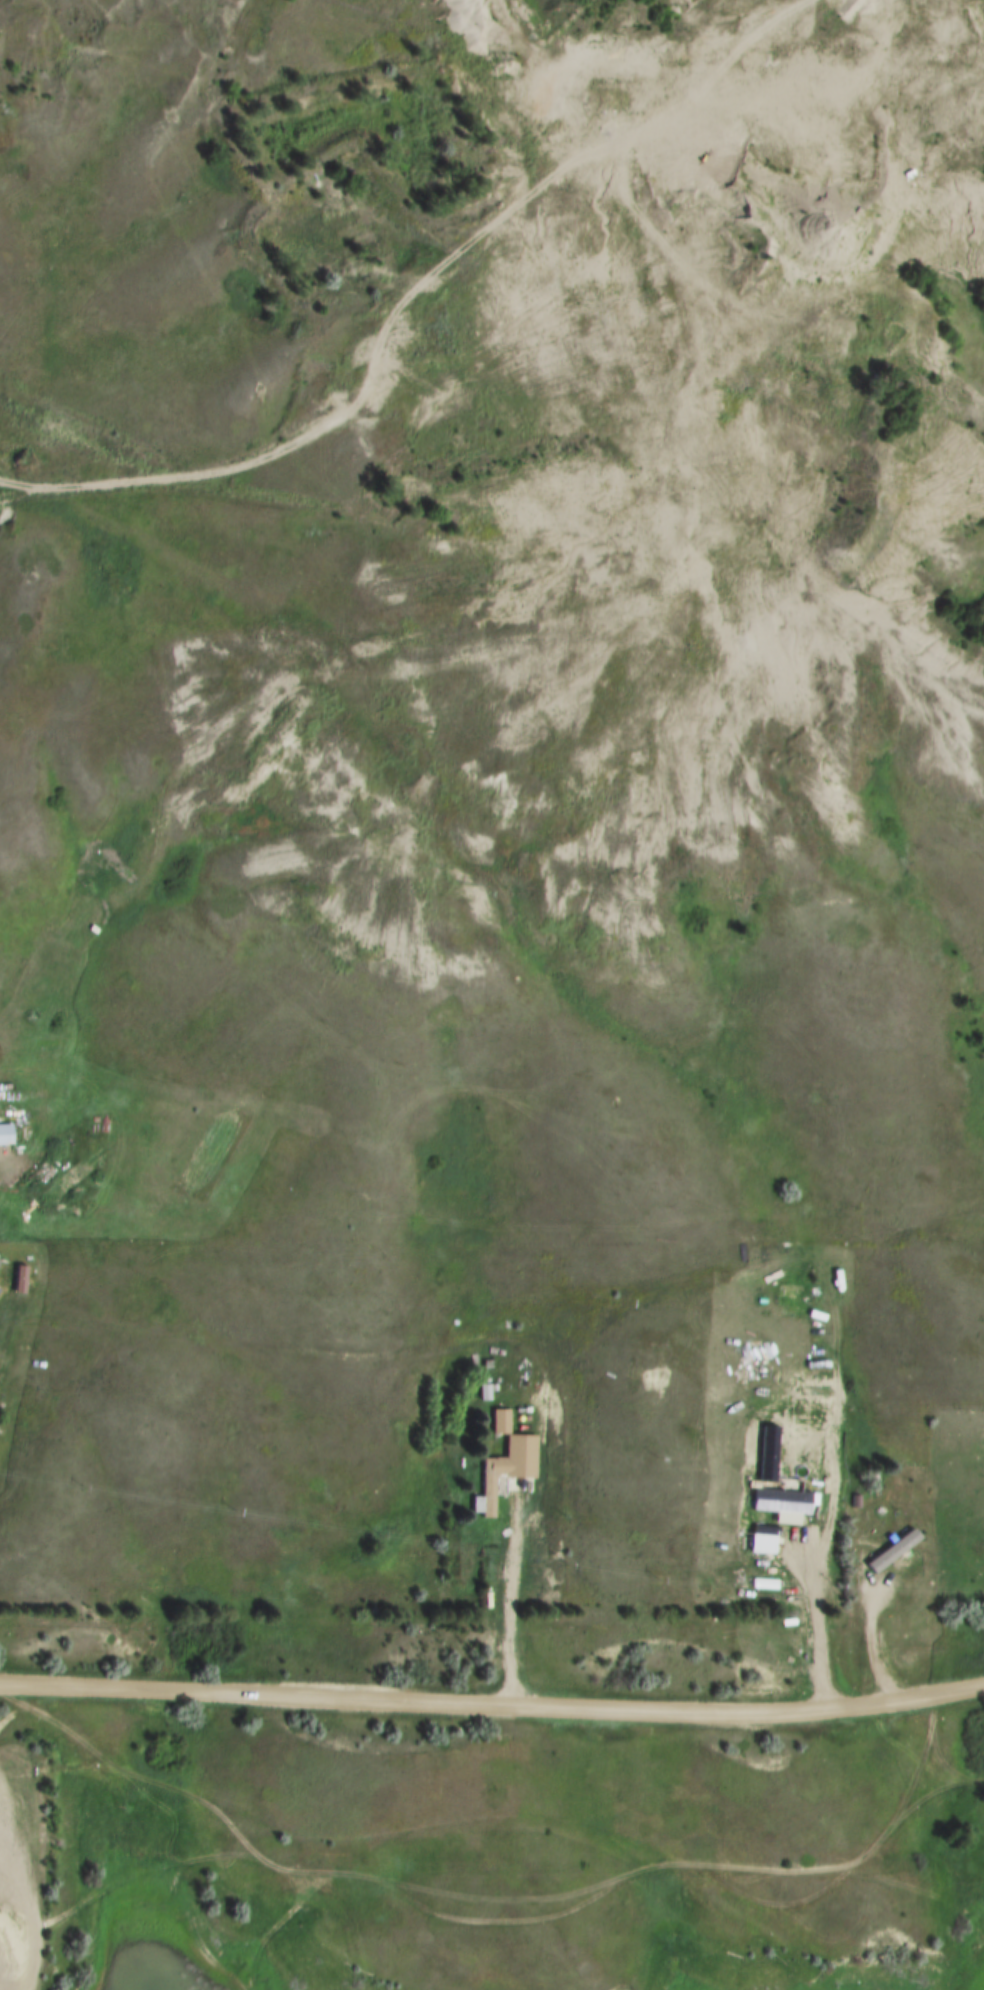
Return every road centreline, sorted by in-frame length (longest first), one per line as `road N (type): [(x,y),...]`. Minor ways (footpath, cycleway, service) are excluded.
road 1 (residential): [(0,1691),(704,1720),(871,1710),(983,1691)]
road 2 (track): [(0,400),(172,478)]

